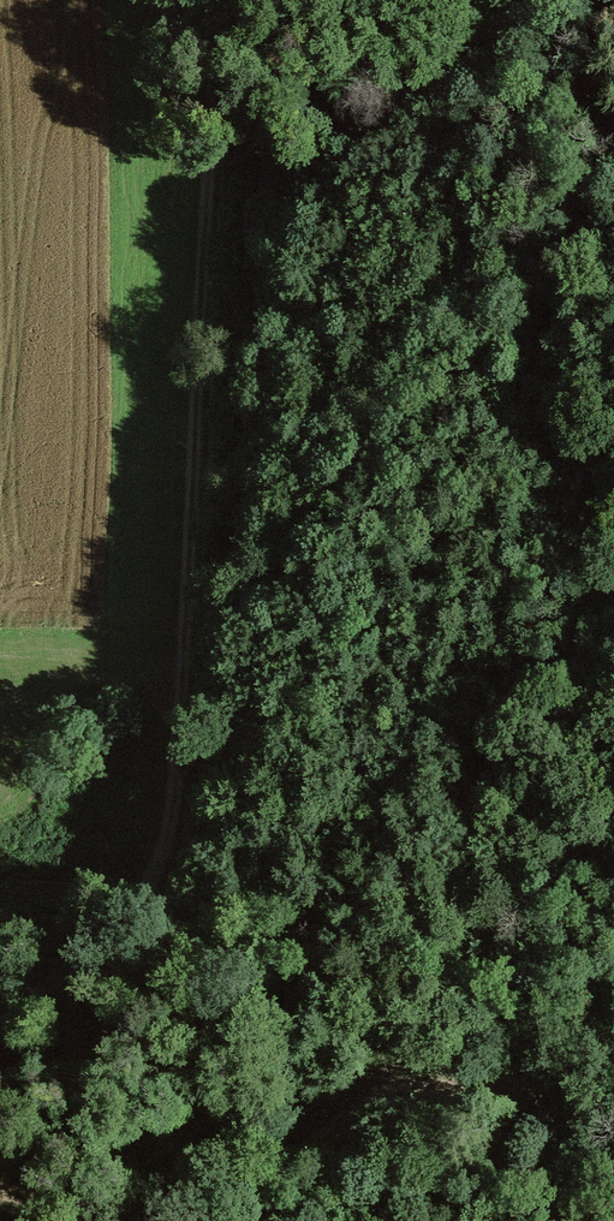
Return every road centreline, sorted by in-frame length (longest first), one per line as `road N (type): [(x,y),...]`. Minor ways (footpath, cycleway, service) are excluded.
road 1 (track): [(185,0),(211,181),(188,756),(147,902),(97,949),(0,1006)]
road 2 (track): [(446,1075),(556,253),(613,80)]
road 3 (track): [(0,1191),(158,1216),(208,1211),(259,1191),(405,1089),(446,1075)]
road 4 (track): [(446,1075),(484,1113),(503,1152),(519,1220)]
road 5 (track): [(394,1220),(420,1177),(446,1075)]
road 6 (track): [(0,889),(147,902)]

